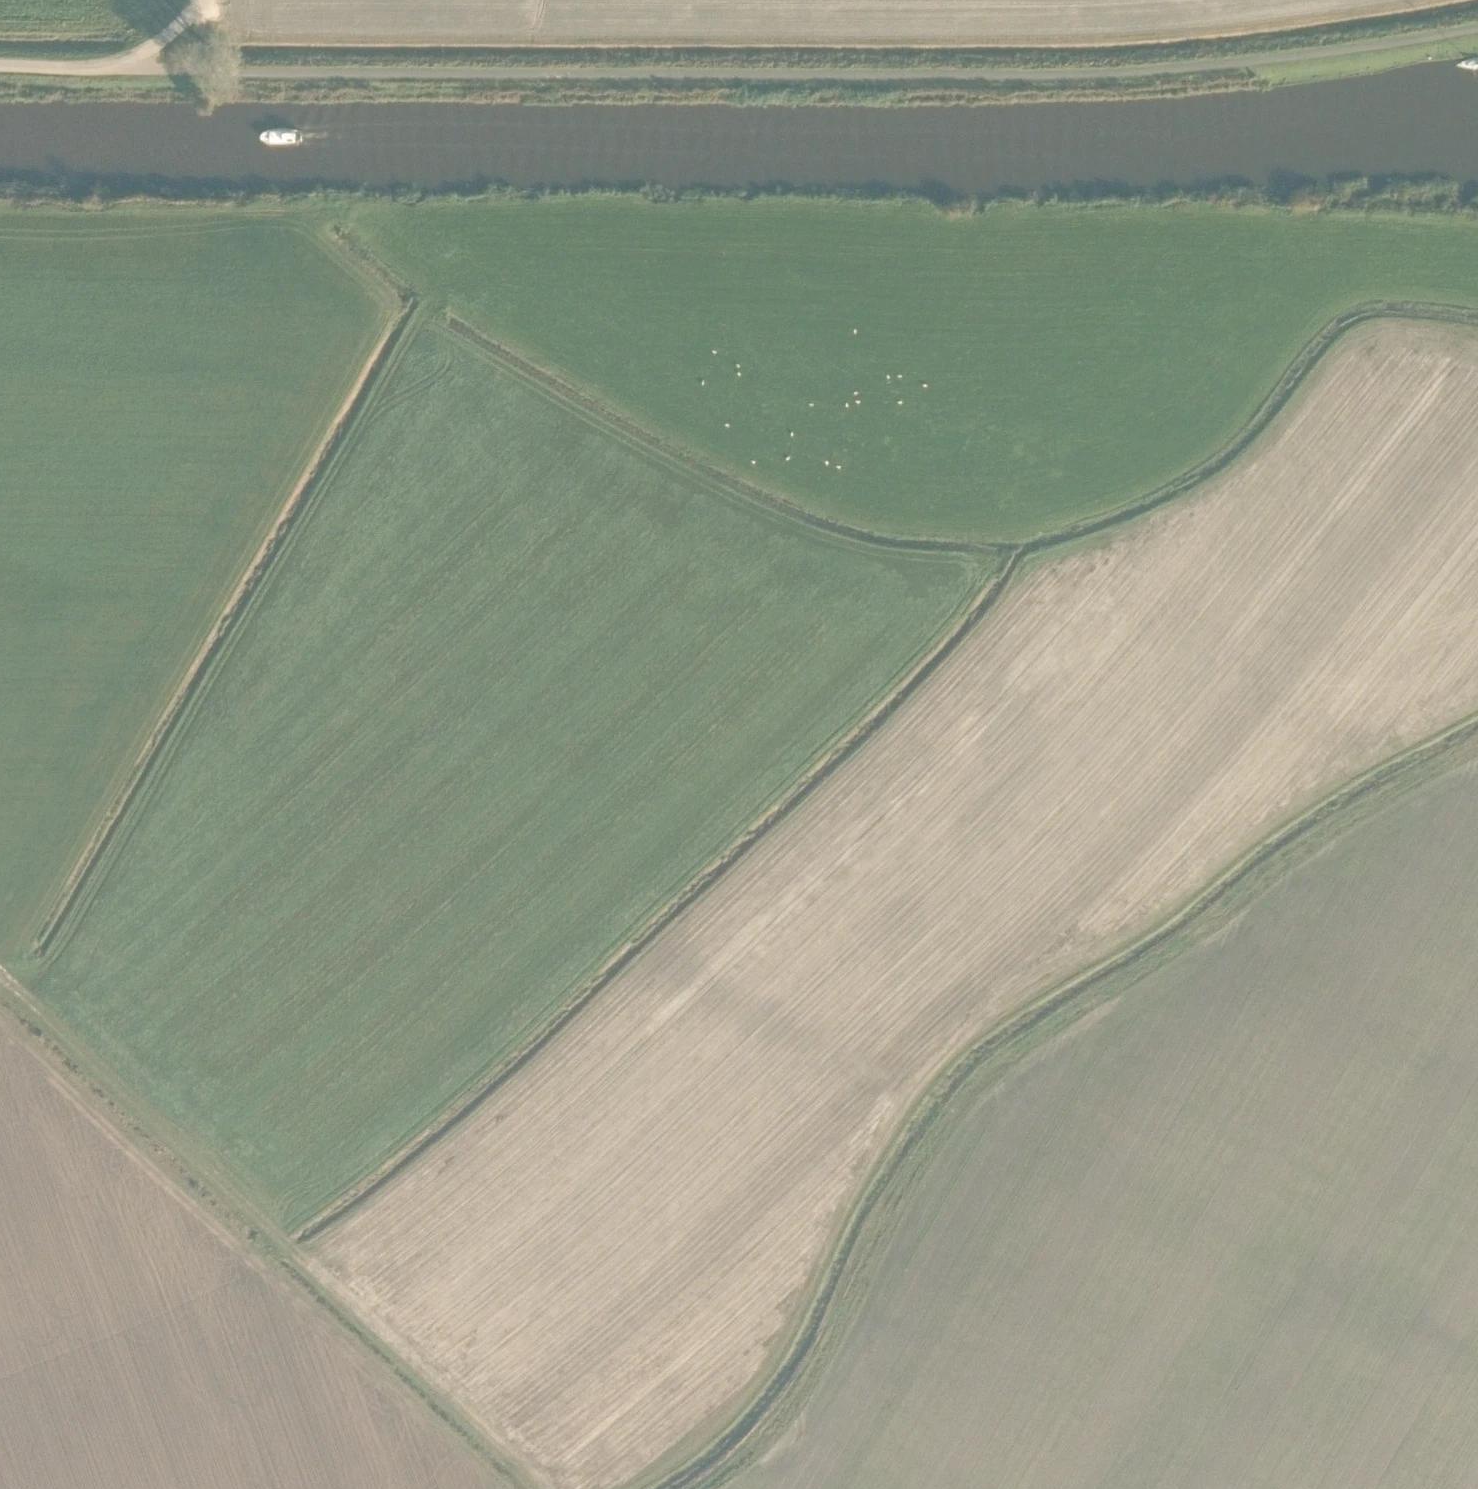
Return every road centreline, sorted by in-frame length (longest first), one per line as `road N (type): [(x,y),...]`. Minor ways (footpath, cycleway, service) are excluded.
road 1 (unclassified): [(0,64),(193,69)]

